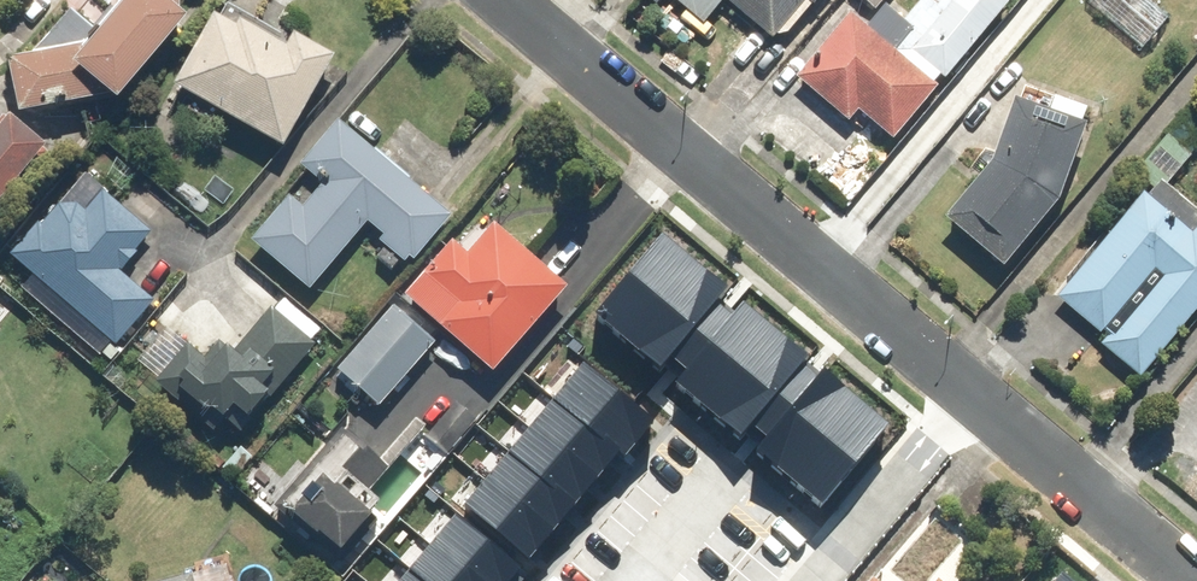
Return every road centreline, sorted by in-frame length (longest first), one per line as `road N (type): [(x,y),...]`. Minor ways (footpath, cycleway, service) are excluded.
road 1 (residential): [(514,0),(964,389)]
road 2 (residential): [(964,389),(1194,580)]
road 3 (residential): [(964,389),(808,580)]

